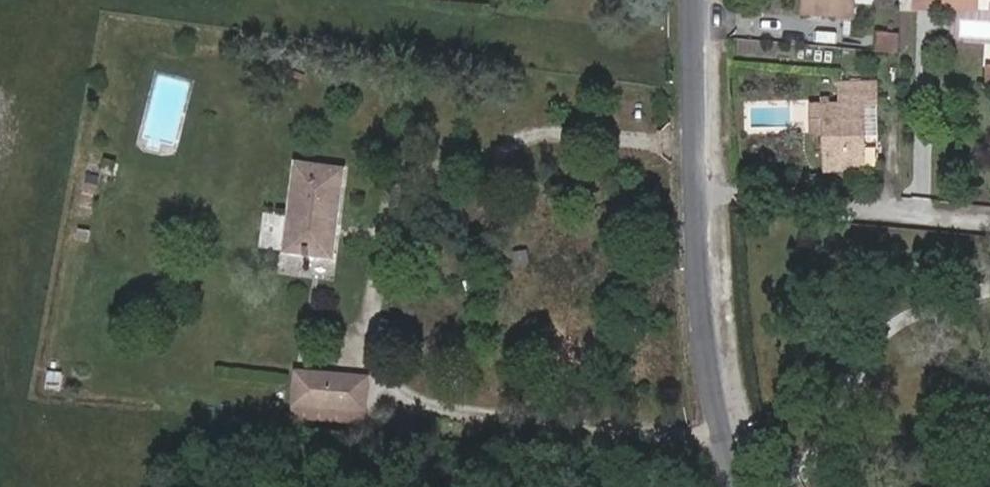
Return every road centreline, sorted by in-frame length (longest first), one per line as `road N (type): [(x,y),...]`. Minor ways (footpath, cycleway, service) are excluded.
road 1 (tertiary): [(695,0),(708,323),(715,402),(738,486)]

